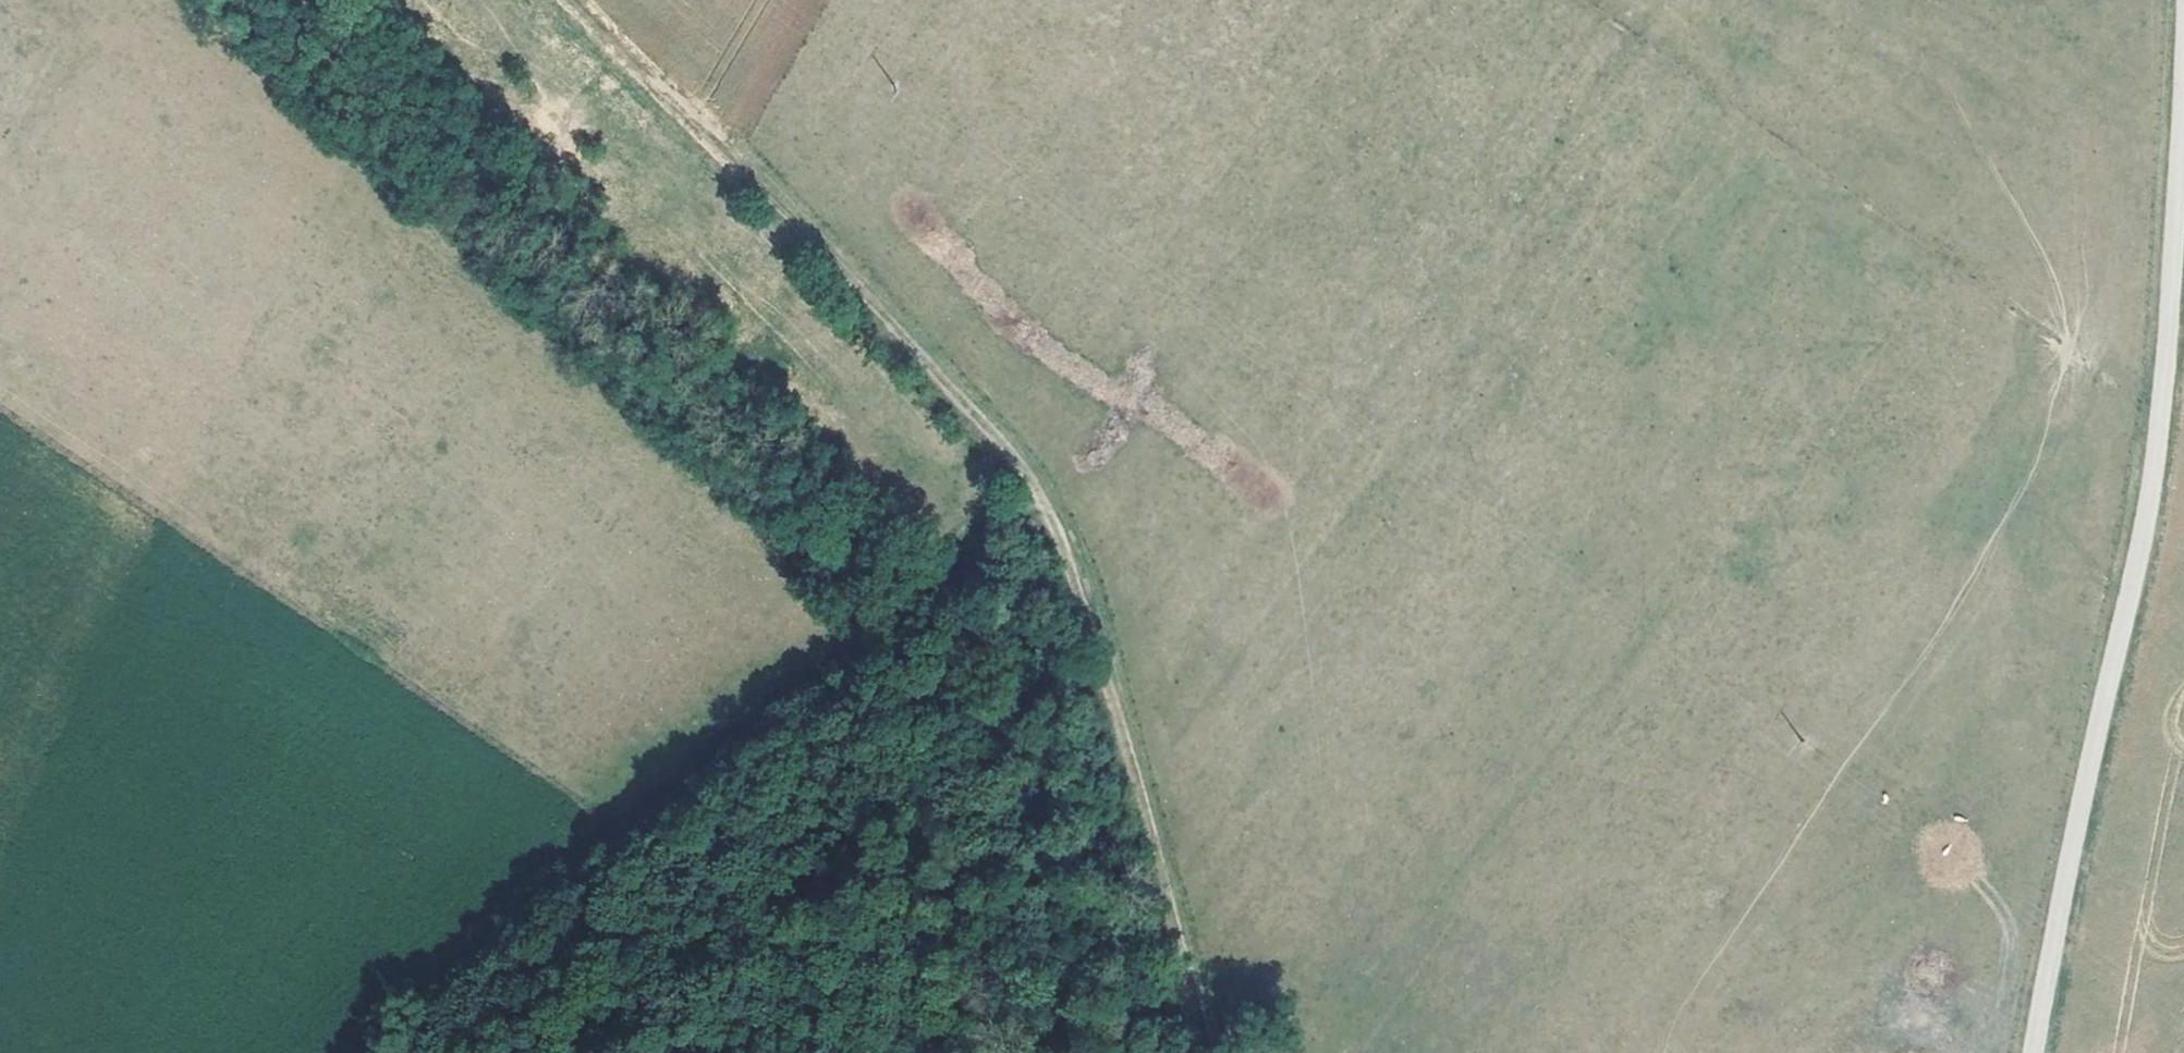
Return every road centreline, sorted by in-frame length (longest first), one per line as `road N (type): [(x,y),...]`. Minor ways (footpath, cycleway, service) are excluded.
road 1 (track): [(561,0),(826,252),(1033,477),(1090,591),(1218,1052)]
road 2 (unclassified): [(2036,1052),(2156,460),(2183,54)]
road 3 (track): [(355,1052),(1033,477)]

